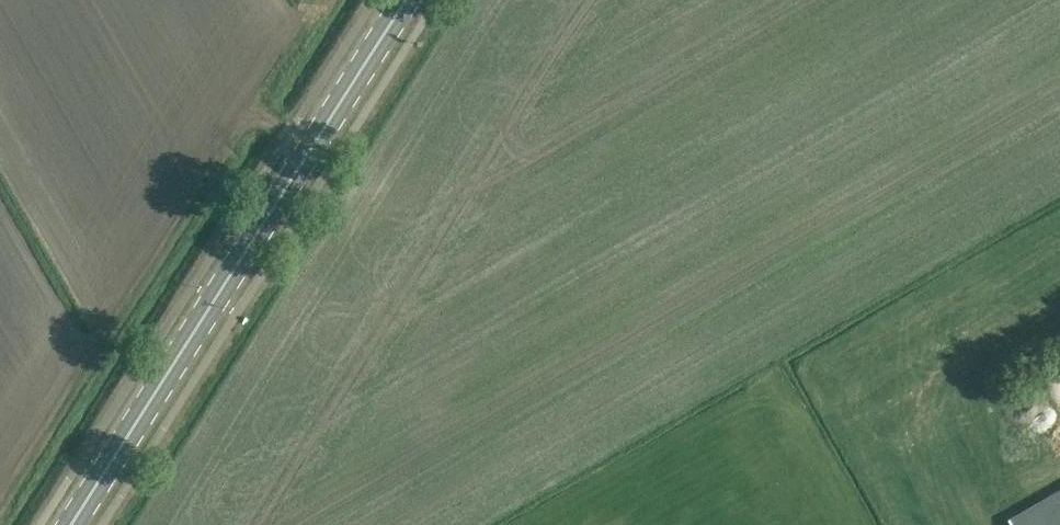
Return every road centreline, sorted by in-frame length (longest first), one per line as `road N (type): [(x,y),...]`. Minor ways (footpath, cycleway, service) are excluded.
road 1 (primary): [(71,524),(406,0)]

